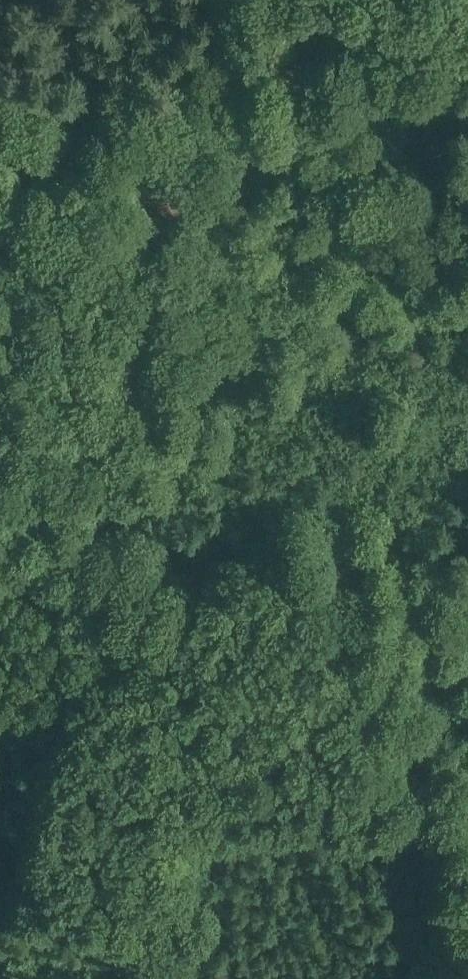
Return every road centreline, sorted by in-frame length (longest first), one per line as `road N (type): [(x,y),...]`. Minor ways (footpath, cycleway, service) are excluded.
road 1 (track): [(0,196),(43,174),(172,149),(241,119),(363,45),(404,34),(467,0)]
road 2 (track): [(160,978),(0,957)]

